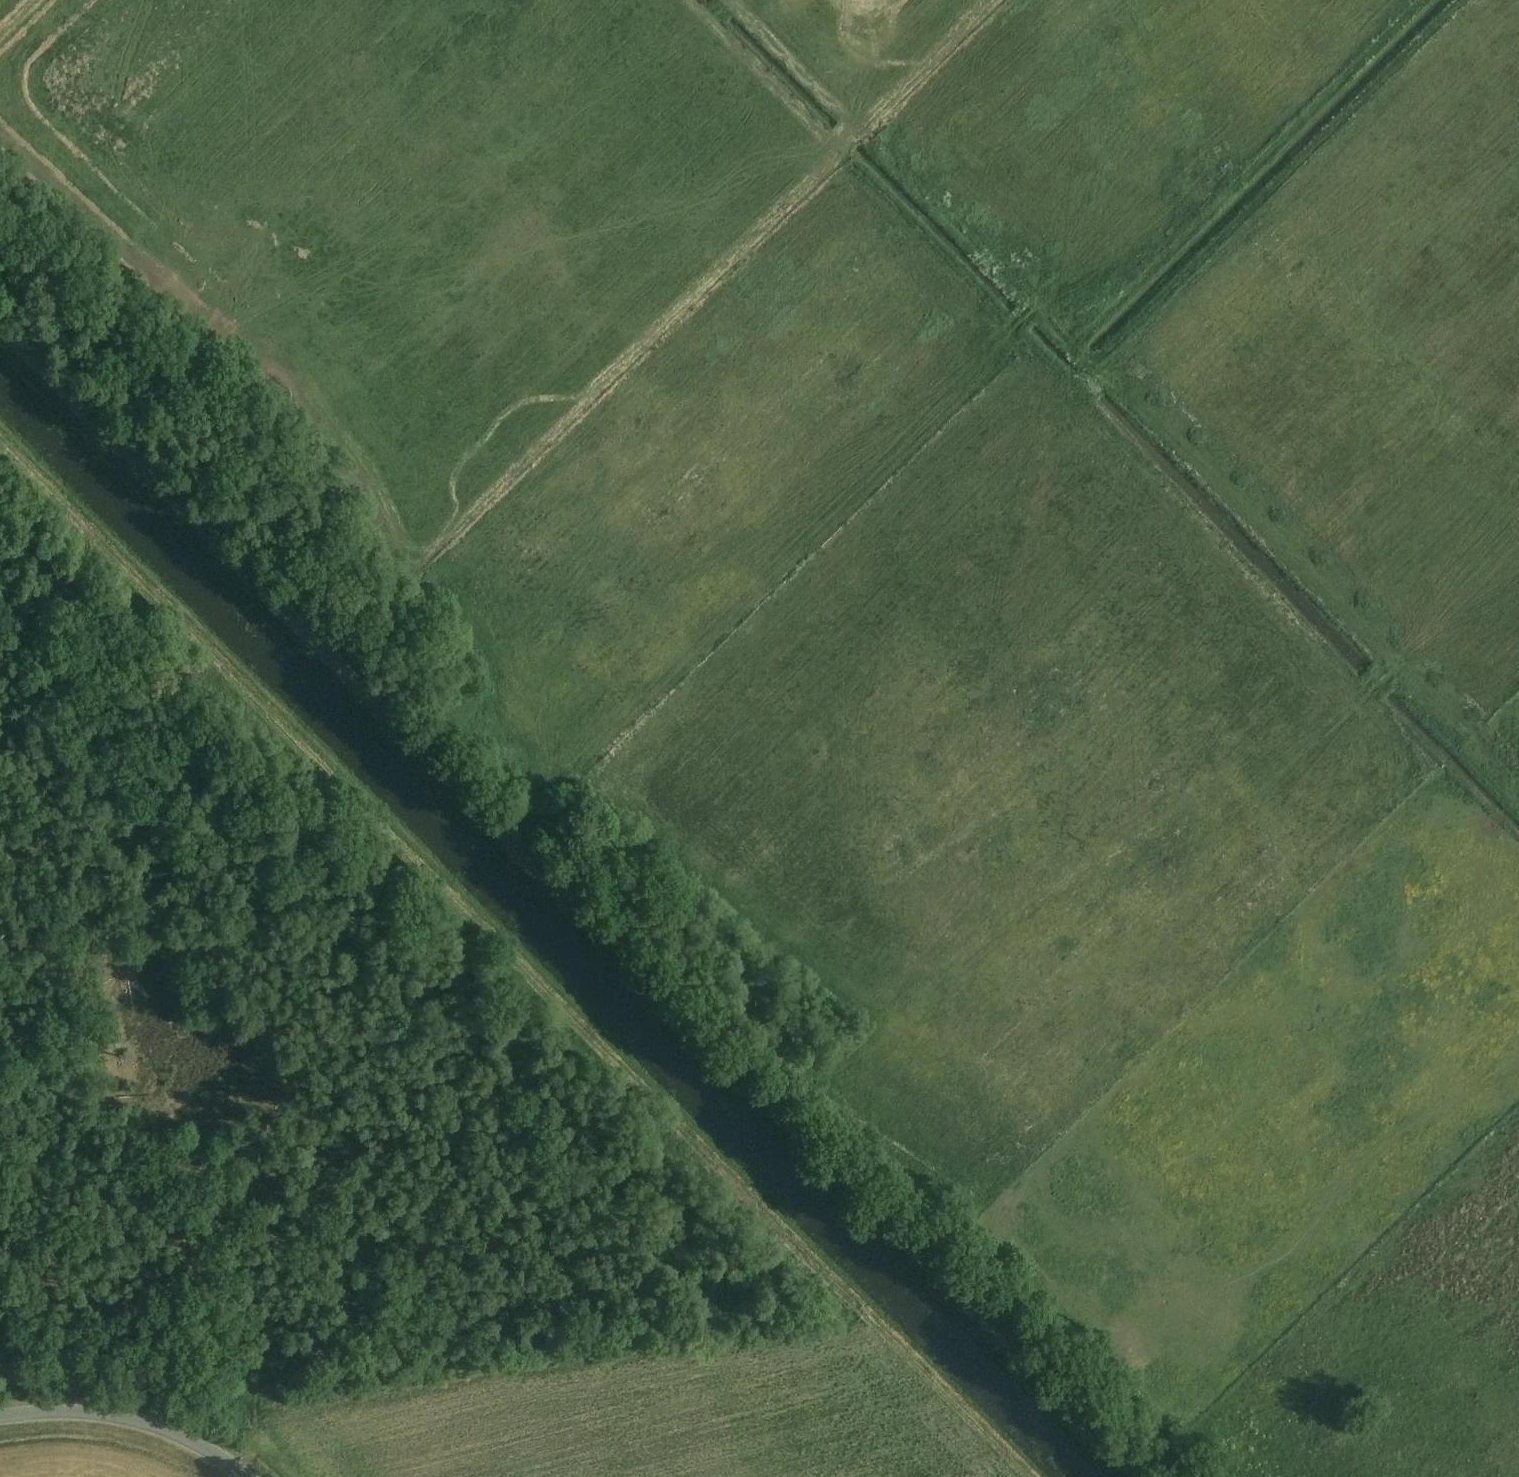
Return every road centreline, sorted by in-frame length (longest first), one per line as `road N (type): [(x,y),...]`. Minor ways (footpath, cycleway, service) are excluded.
road 1 (unclassified): [(1143,1476),(0,321)]
road 2 (unclassified): [(244,1476),(161,1426),(65,1412),(0,1418)]

